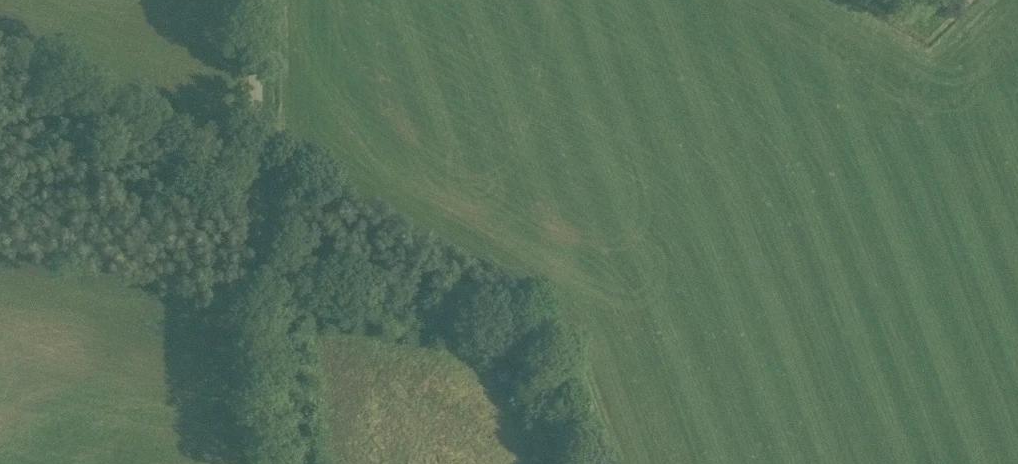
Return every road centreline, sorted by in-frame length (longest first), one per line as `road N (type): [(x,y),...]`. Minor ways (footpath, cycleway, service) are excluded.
road 1 (tertiary): [(287,463),(258,186),(257,0)]

